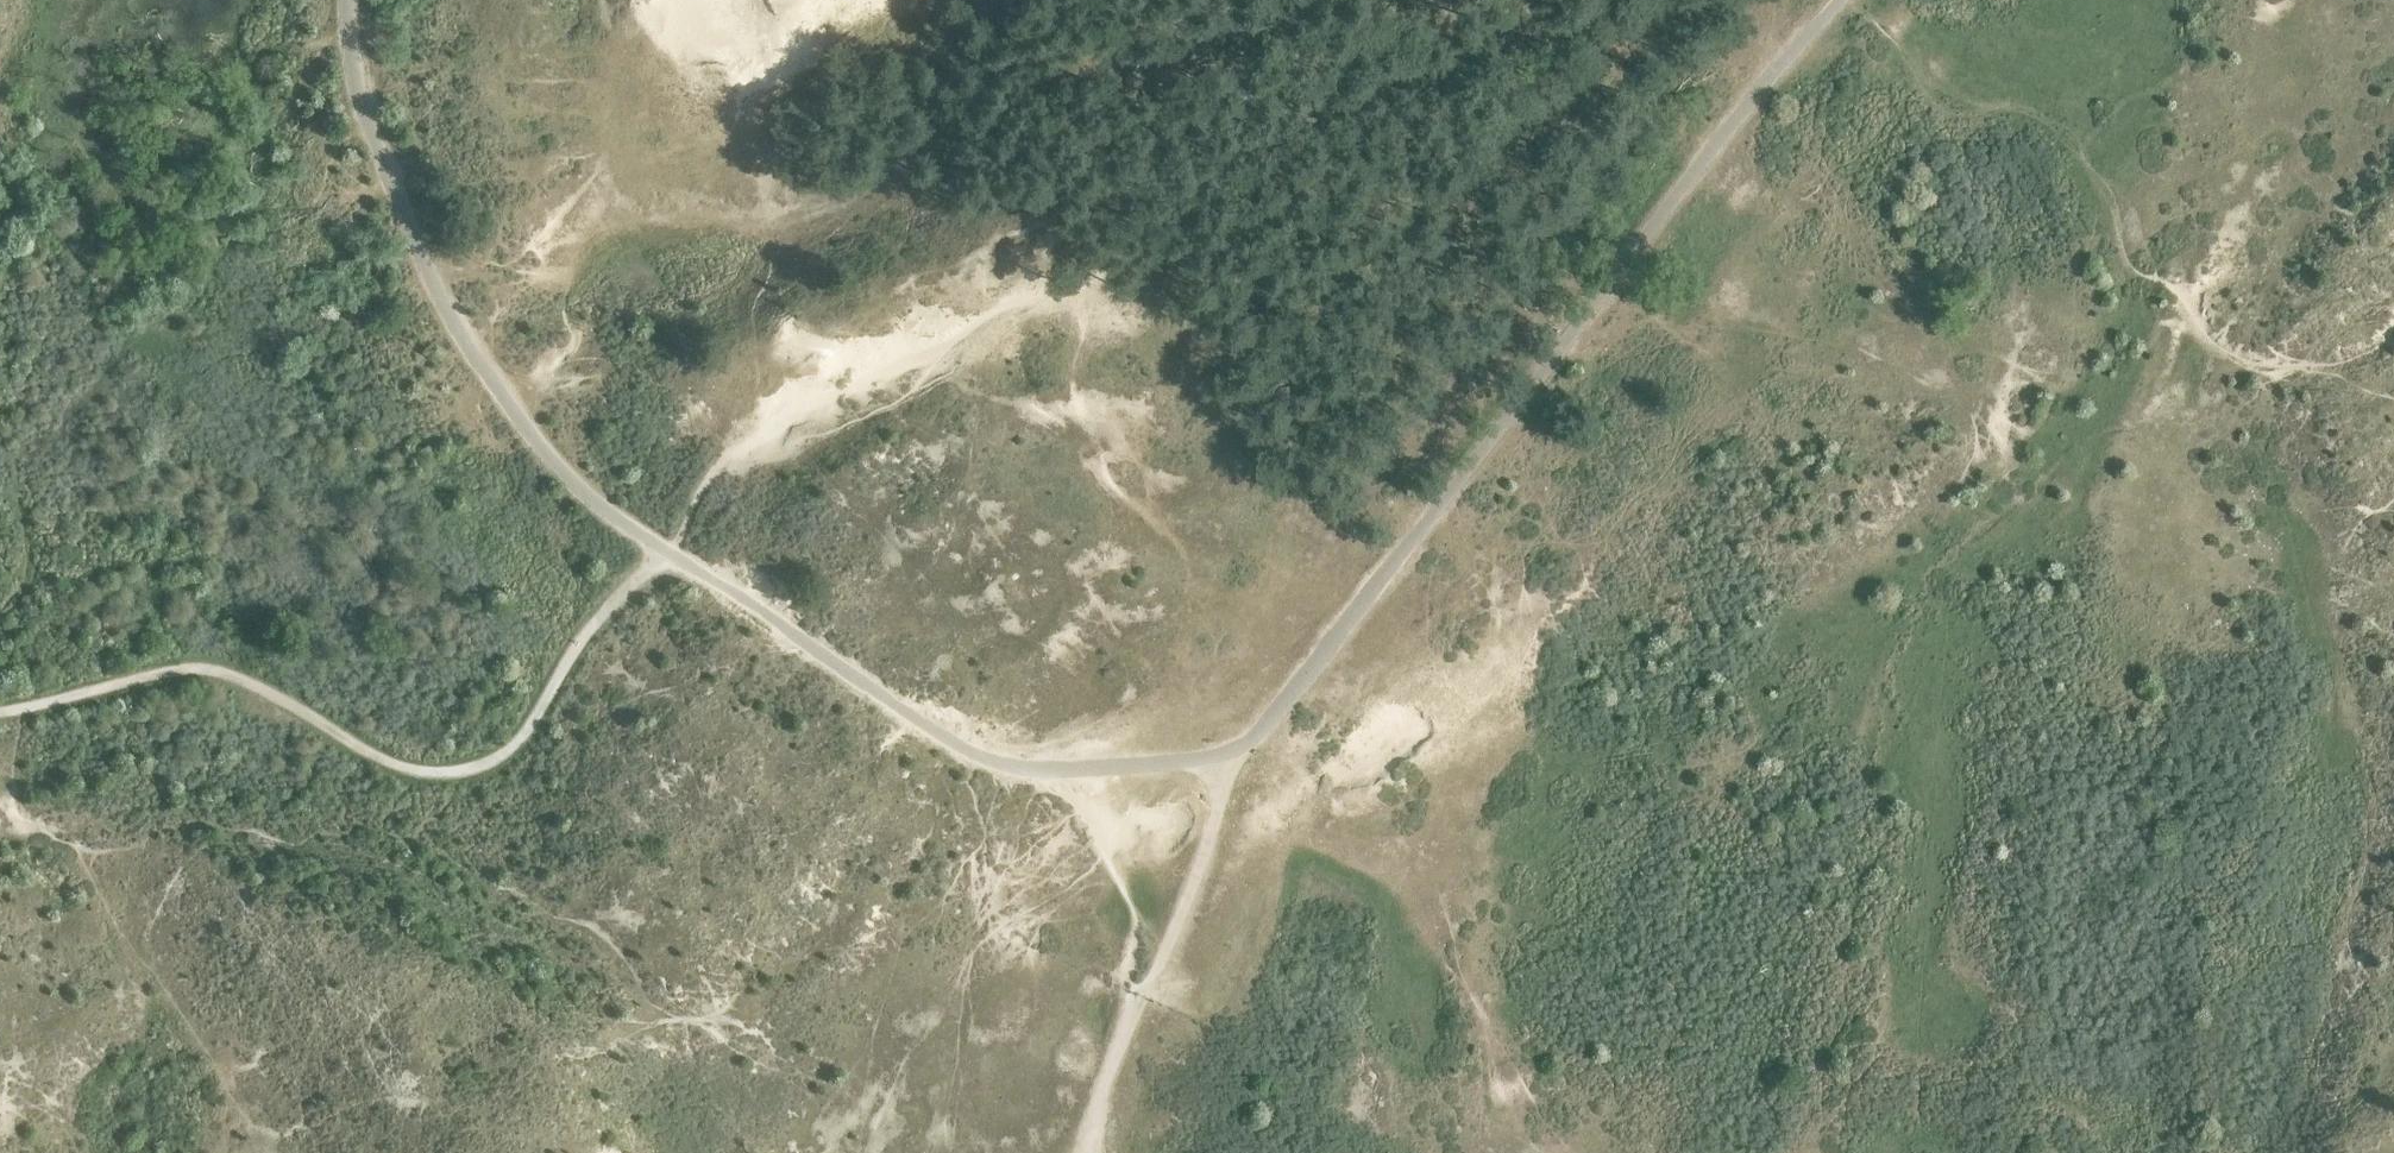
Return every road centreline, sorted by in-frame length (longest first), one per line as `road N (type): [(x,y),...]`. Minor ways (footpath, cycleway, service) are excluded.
road 1 (track): [(669,540),(666,554),(591,622),(525,734),(493,760),(437,770),(391,760),(244,677),(180,669),(0,710)]
road 2 (track): [(1142,984),(1256,735)]
road 3 (track): [(1075,1152),(1142,984)]

